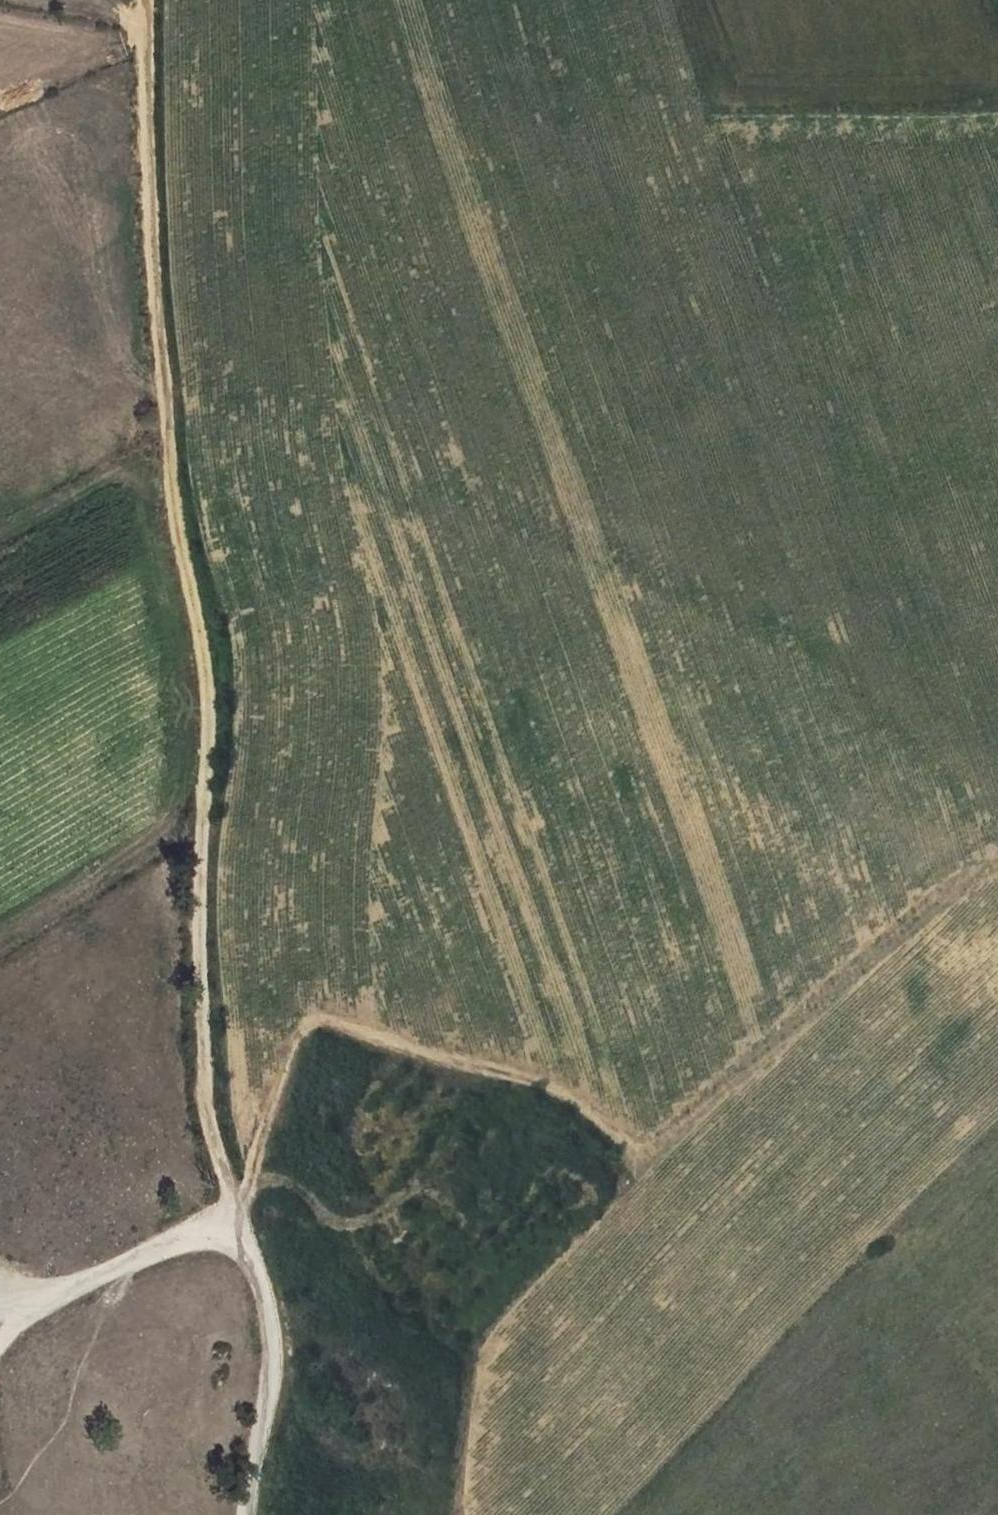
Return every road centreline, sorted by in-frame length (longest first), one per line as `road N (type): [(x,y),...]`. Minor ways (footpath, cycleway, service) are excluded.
road 1 (track): [(247,1514),(269,1324),(211,1161),(197,1094),(192,924),(201,668),(163,462),(139,0)]

